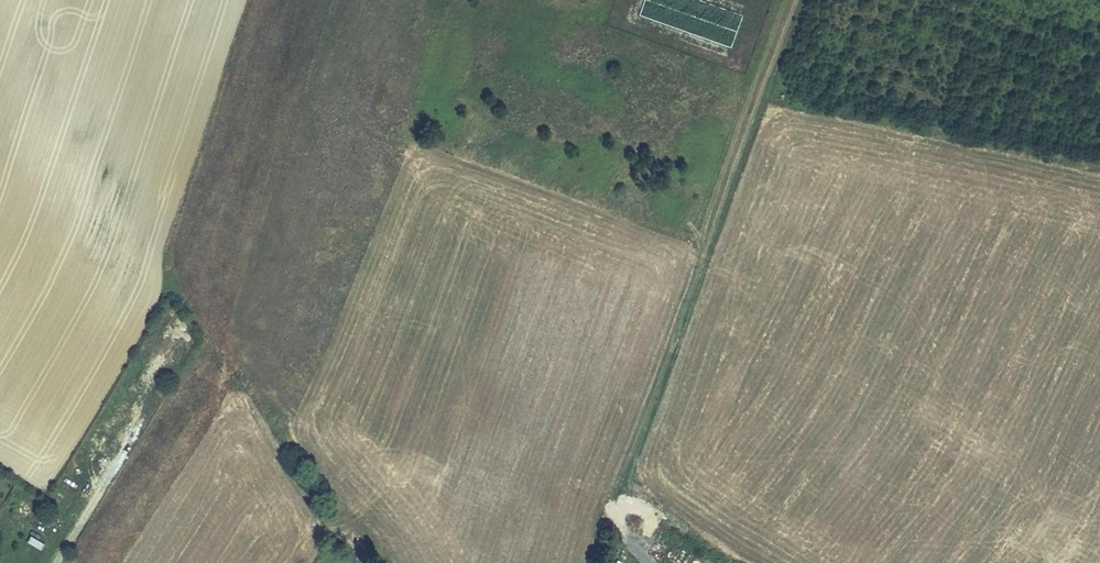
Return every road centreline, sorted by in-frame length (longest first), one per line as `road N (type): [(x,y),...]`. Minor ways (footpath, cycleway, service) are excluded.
road 1 (track): [(54,562),(156,394)]

